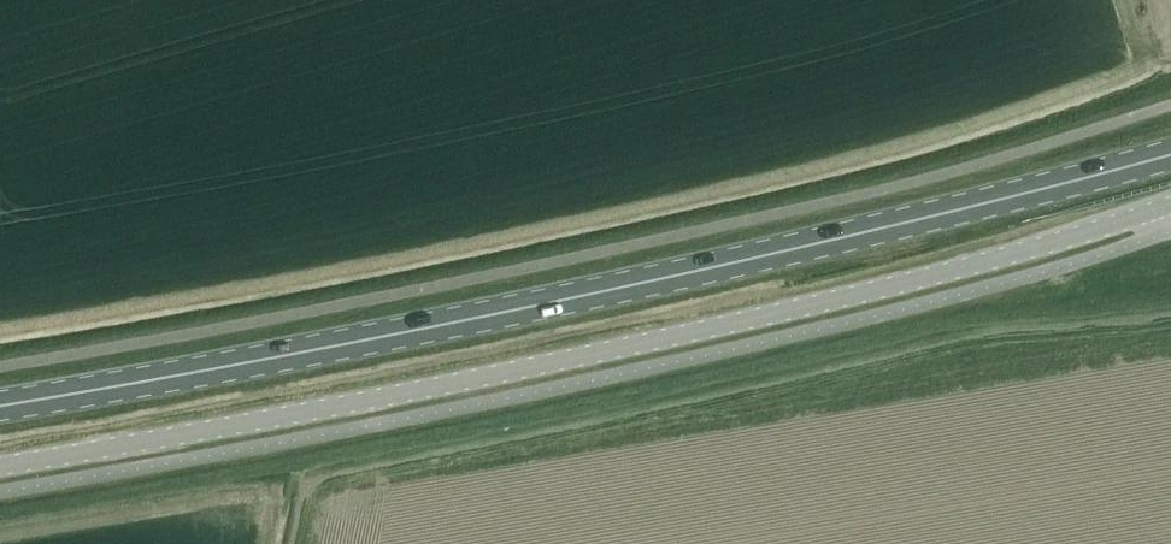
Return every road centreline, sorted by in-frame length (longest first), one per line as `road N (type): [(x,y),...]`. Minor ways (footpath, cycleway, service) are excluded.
road 1 (unclassified): [(0,467),(765,316),(972,266),(1170,205)]
road 2 (primary): [(0,404),(514,310),(900,225),(1170,155)]

